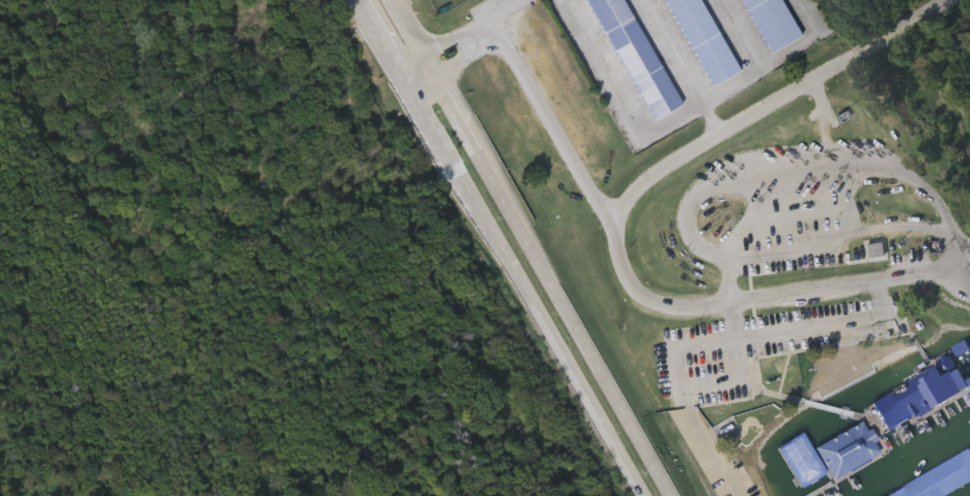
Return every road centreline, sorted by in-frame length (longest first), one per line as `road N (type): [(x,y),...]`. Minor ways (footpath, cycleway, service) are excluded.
road 1 (residential): [(950,0),(652,179),(628,204),(618,242),(631,287),(668,309),(966,267)]
road 2 (primary): [(416,93),(644,495)]
road 3 (primary): [(670,495),(476,152)]
road 4 (residential): [(620,223),(592,195),(508,48),(483,52),(435,81)]

